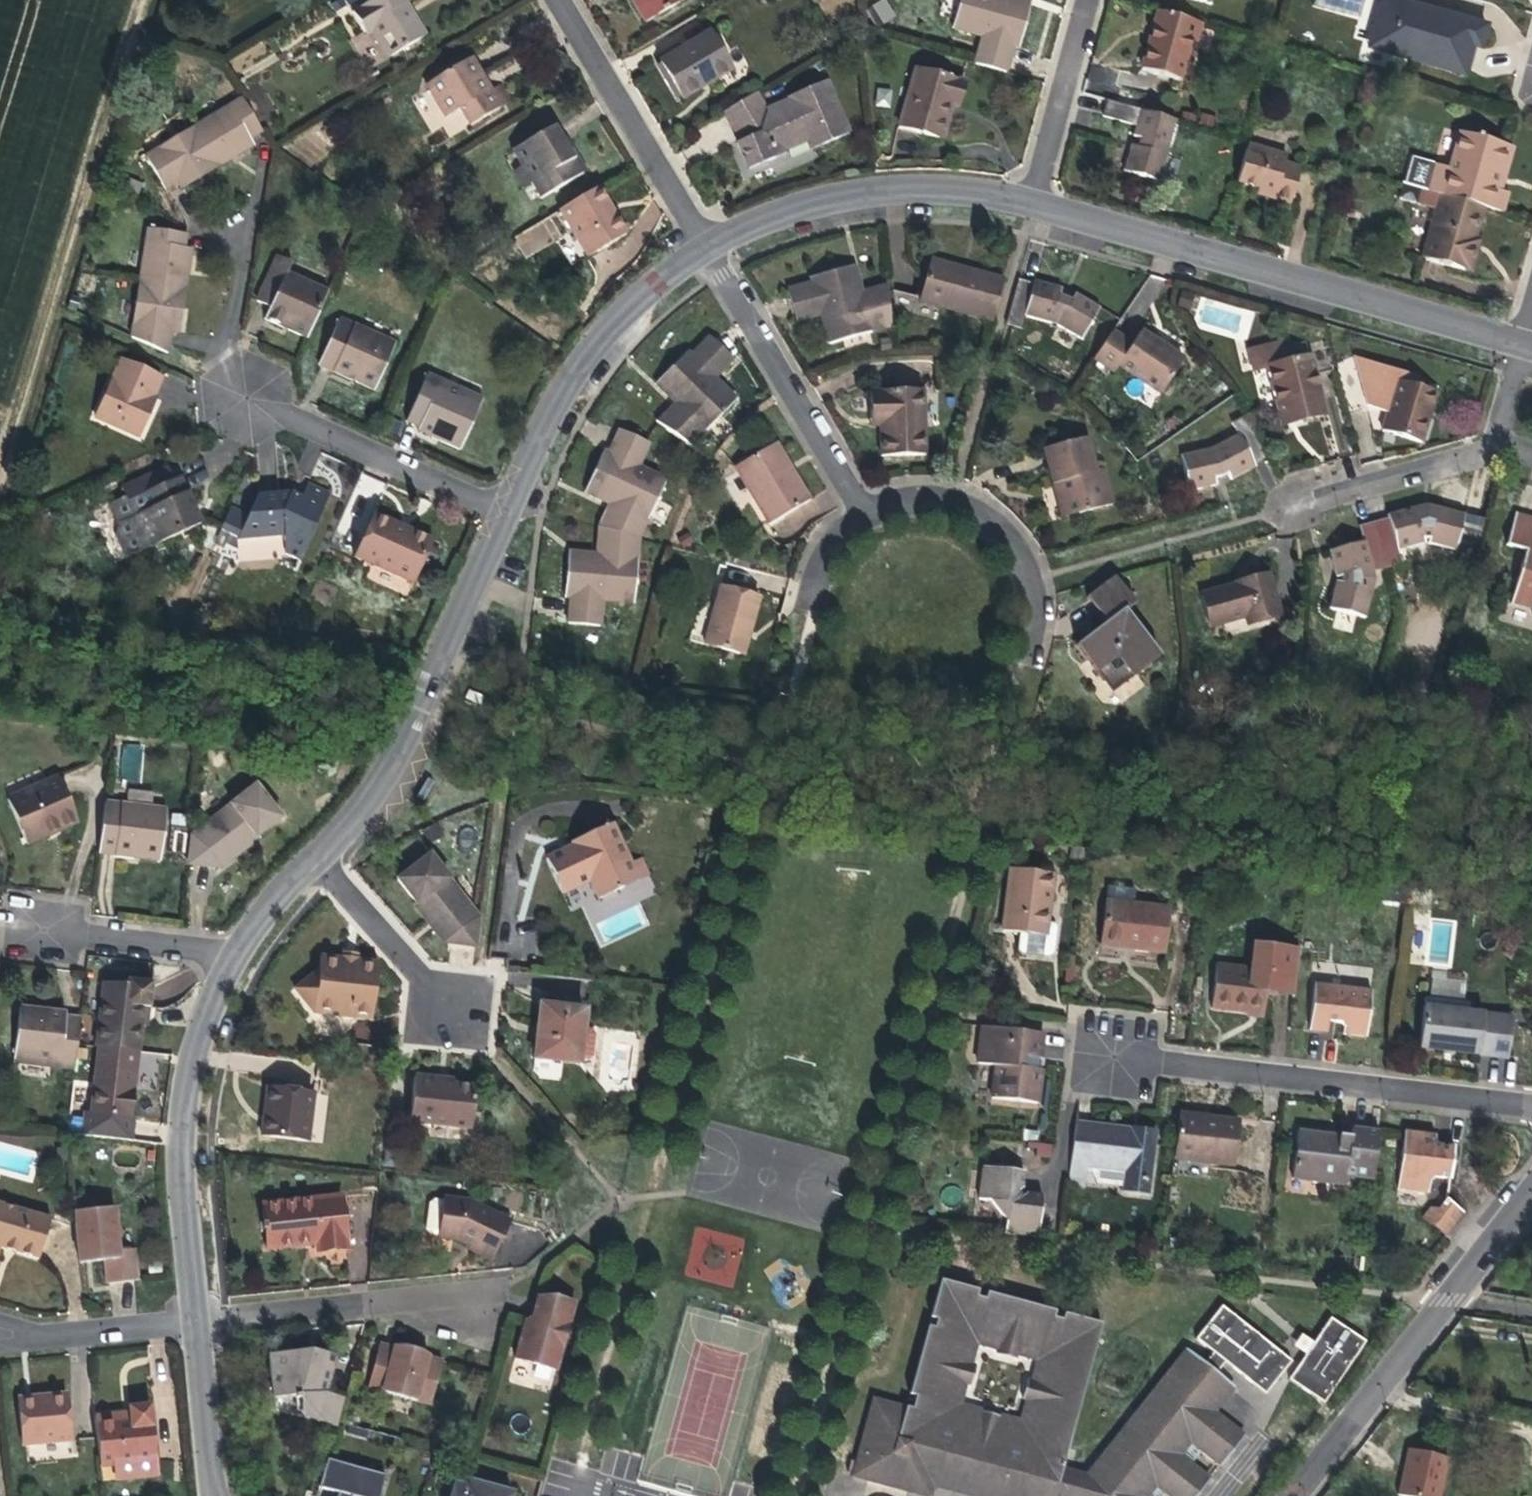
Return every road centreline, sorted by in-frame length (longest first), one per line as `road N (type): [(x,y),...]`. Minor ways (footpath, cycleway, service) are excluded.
road 1 (residential): [(1531,342),(1037,203)]
road 2 (track): [(0,452),(141,0)]
road 3 (residential): [(1118,1058),(1531,1106)]
road 4 (residential): [(508,512),(389,773),(317,858)]
road 5 (residential): [(243,952),(218,997),(187,1123),(200,1321)]
road 6 (residential): [(1037,203),(954,189),(869,192),(817,203),(705,246)]
road 7 (residential): [(705,246),(661,277),(570,385),(508,512)]
road 8 (residential): [(705,246),(870,511)]
road 9 (residential): [(226,386),(508,512)]
road 10 (residential): [(200,1321),(490,1293)]
road 11 (residential): [(563,0),(705,246)]
road 12 (residential): [(870,511),(927,499),(978,510),(1000,528),(1035,600),(1028,660)]
road 13 (residential): [(1448,1301),(1289,1495)]
road 14 (residential): [(317,858),(479,1043)]
road 15 (residential): [(0,919),(243,952)]
road 16 (residential): [(1509,443),(1294,507)]
road 17 (residential): [(1091,0),(1037,203)]
road 18 (residential): [(0,1337),(200,1321)]
road 19 (track): [(43,316),(226,386)]
road 20 (residential): [(200,1321),(219,1491)]
road 21 (residential): [(1531,1199),(1448,1301)]
road 22 (residential): [(317,858),(243,952)]

